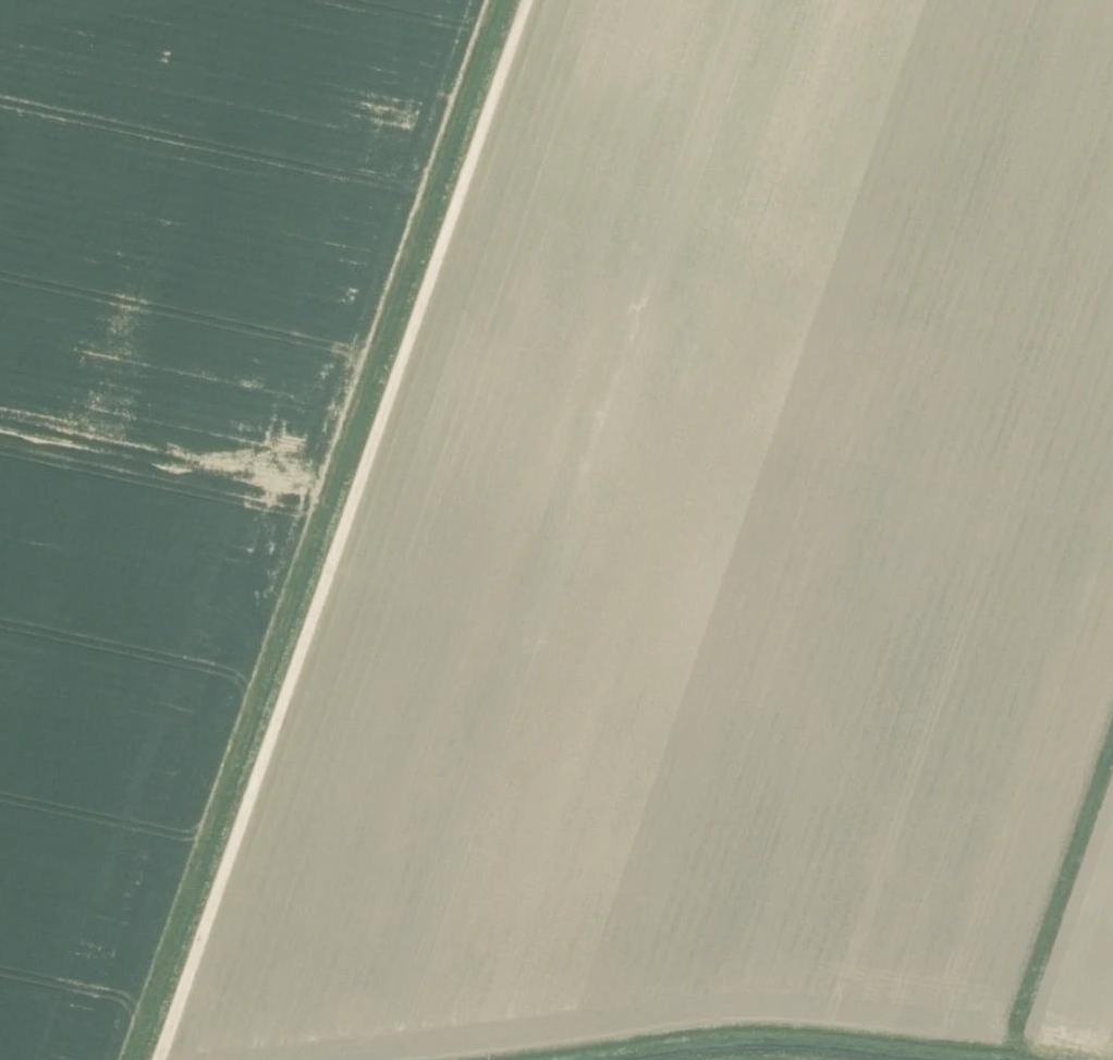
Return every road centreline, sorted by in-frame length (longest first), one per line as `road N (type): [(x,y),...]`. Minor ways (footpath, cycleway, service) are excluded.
road 1 (track): [(159,1059),(527,0)]

